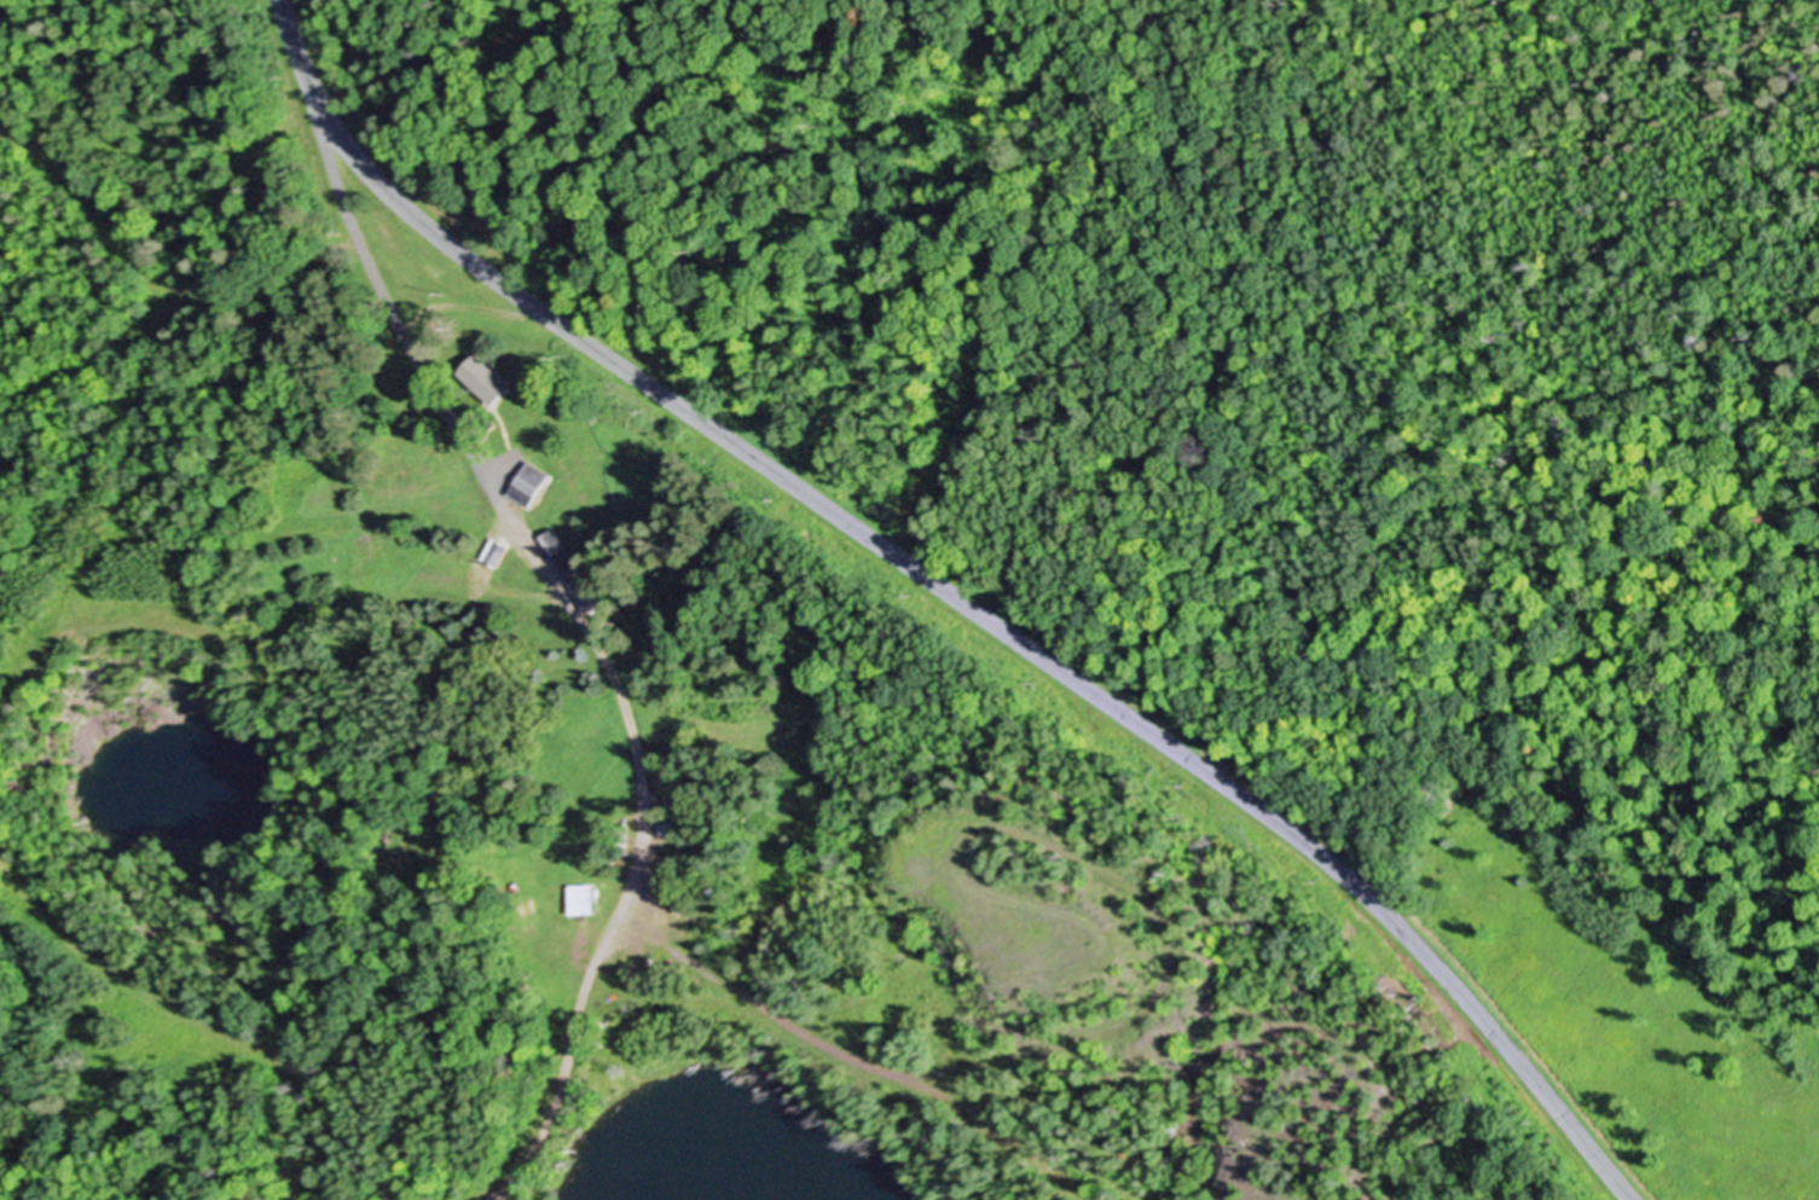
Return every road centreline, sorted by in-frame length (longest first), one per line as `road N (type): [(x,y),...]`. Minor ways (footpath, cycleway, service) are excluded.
road 1 (residential): [(1634,1199),(1406,927),(1314,847),(552,315),(373,181),(320,110),(281,0)]
road 2 (track): [(620,916),(864,1060),(928,1071),(1141,1019),(1172,993),(1184,953),(1178,906),(1122,862),(1055,830),(1008,828),(980,853),(980,881)]

